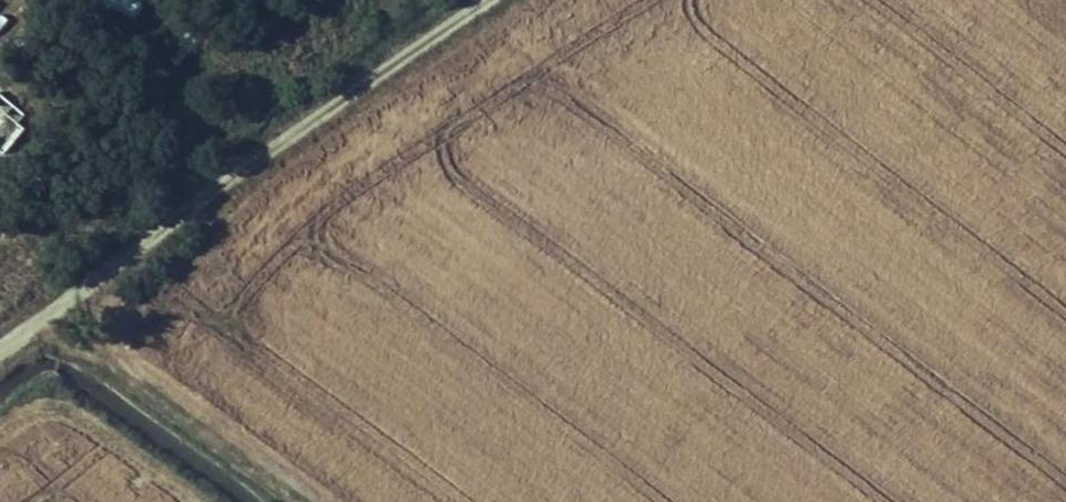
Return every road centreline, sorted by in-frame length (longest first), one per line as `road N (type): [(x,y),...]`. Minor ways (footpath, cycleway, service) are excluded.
road 1 (track): [(495,0),(147,242),(0,357)]

